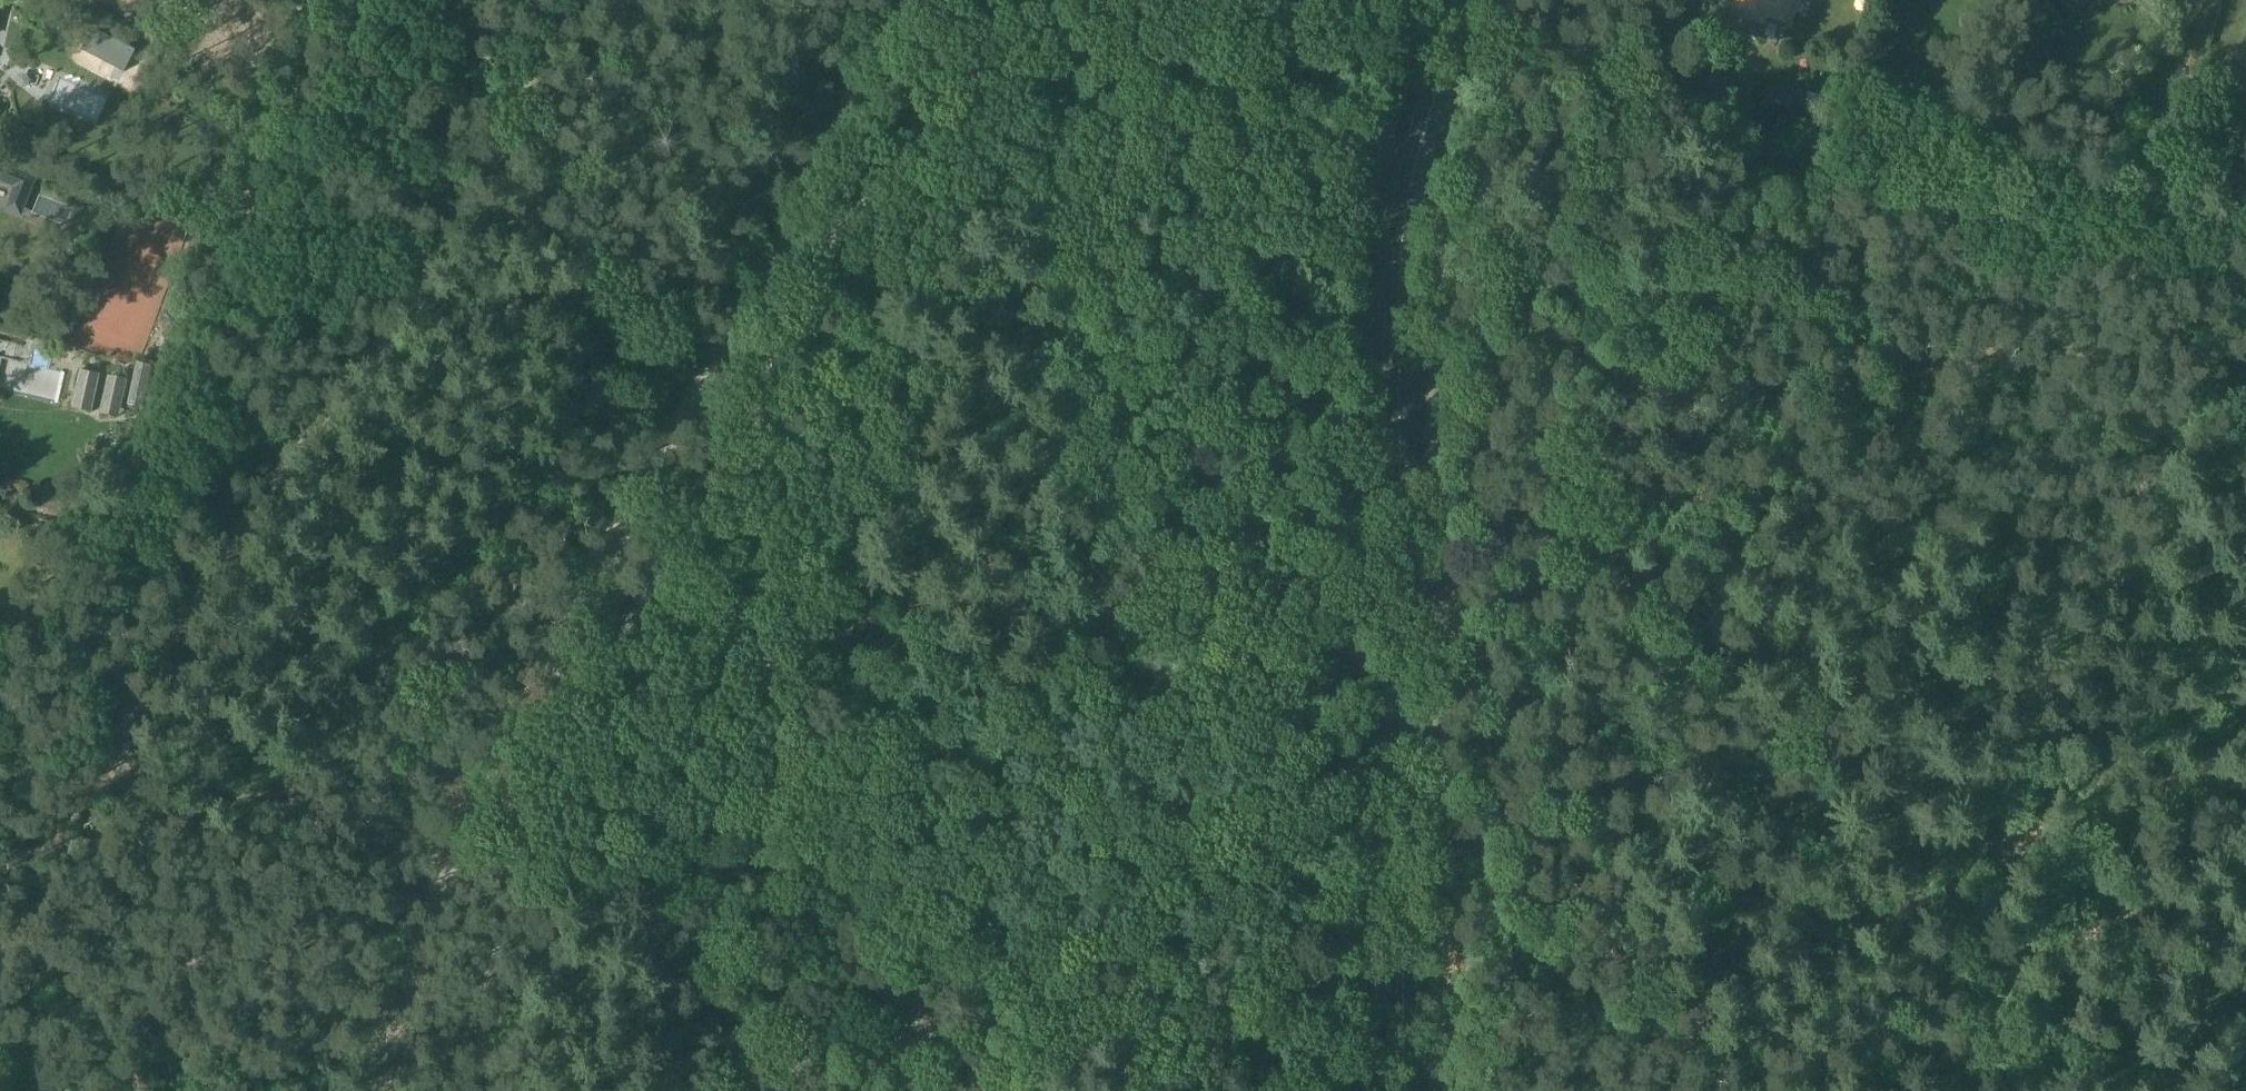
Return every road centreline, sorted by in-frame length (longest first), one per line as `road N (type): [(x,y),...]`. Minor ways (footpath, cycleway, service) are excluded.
road 1 (track): [(905,0),(454,851),(385,1090)]
road 2 (secondary): [(1409,1090),(1400,279),(1410,184),(1466,0)]
road 3 (track): [(1408,1040),(1287,1040),(1262,1052),(1263,1076),(1284,1090)]

